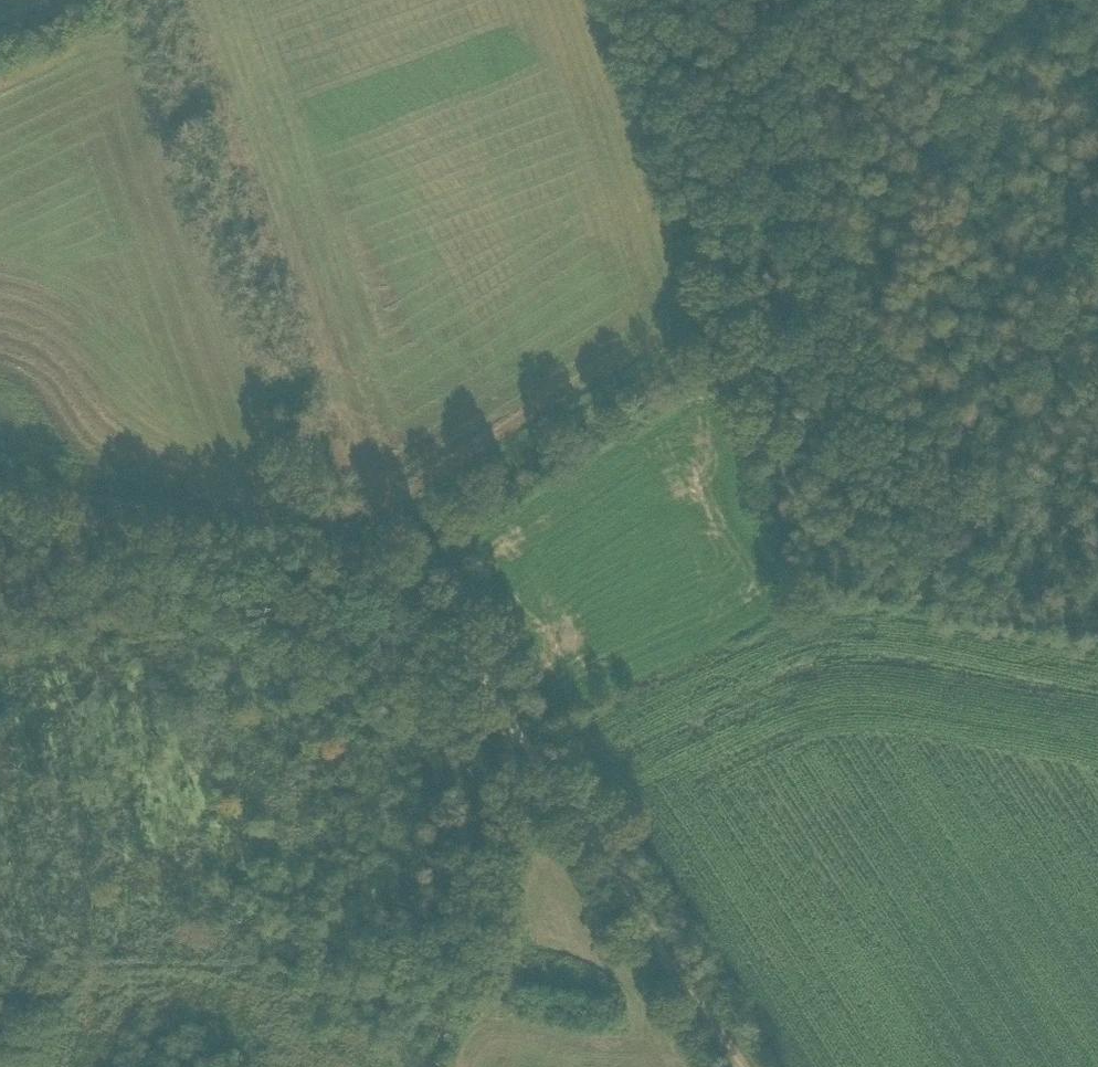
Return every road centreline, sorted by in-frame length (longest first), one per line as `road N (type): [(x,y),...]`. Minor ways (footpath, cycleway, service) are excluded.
road 1 (track): [(349,557),(436,619),(743,1066)]
road 2 (track): [(158,0),(349,557)]
road 3 (track): [(1097,626),(828,579),(742,324)]
road 4 (track): [(349,557),(742,324)]
road 5 (track): [(0,505),(349,557)]
road 6 (track): [(742,324),(629,0)]

